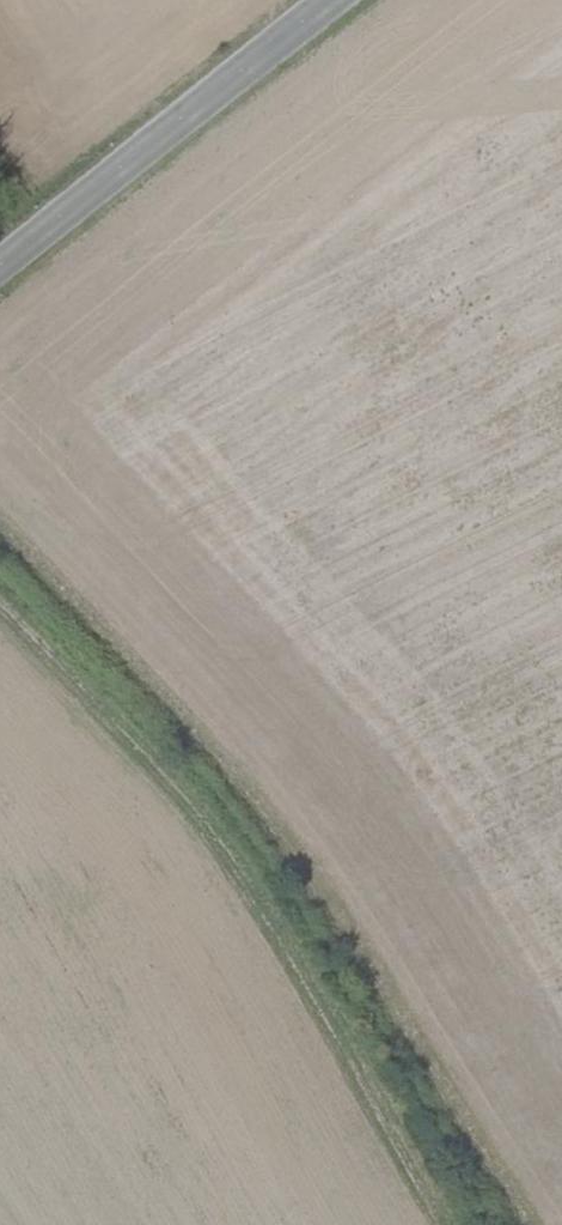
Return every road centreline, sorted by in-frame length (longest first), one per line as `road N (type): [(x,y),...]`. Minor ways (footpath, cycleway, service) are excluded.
road 1 (secondary): [(0,265),(330,0)]

